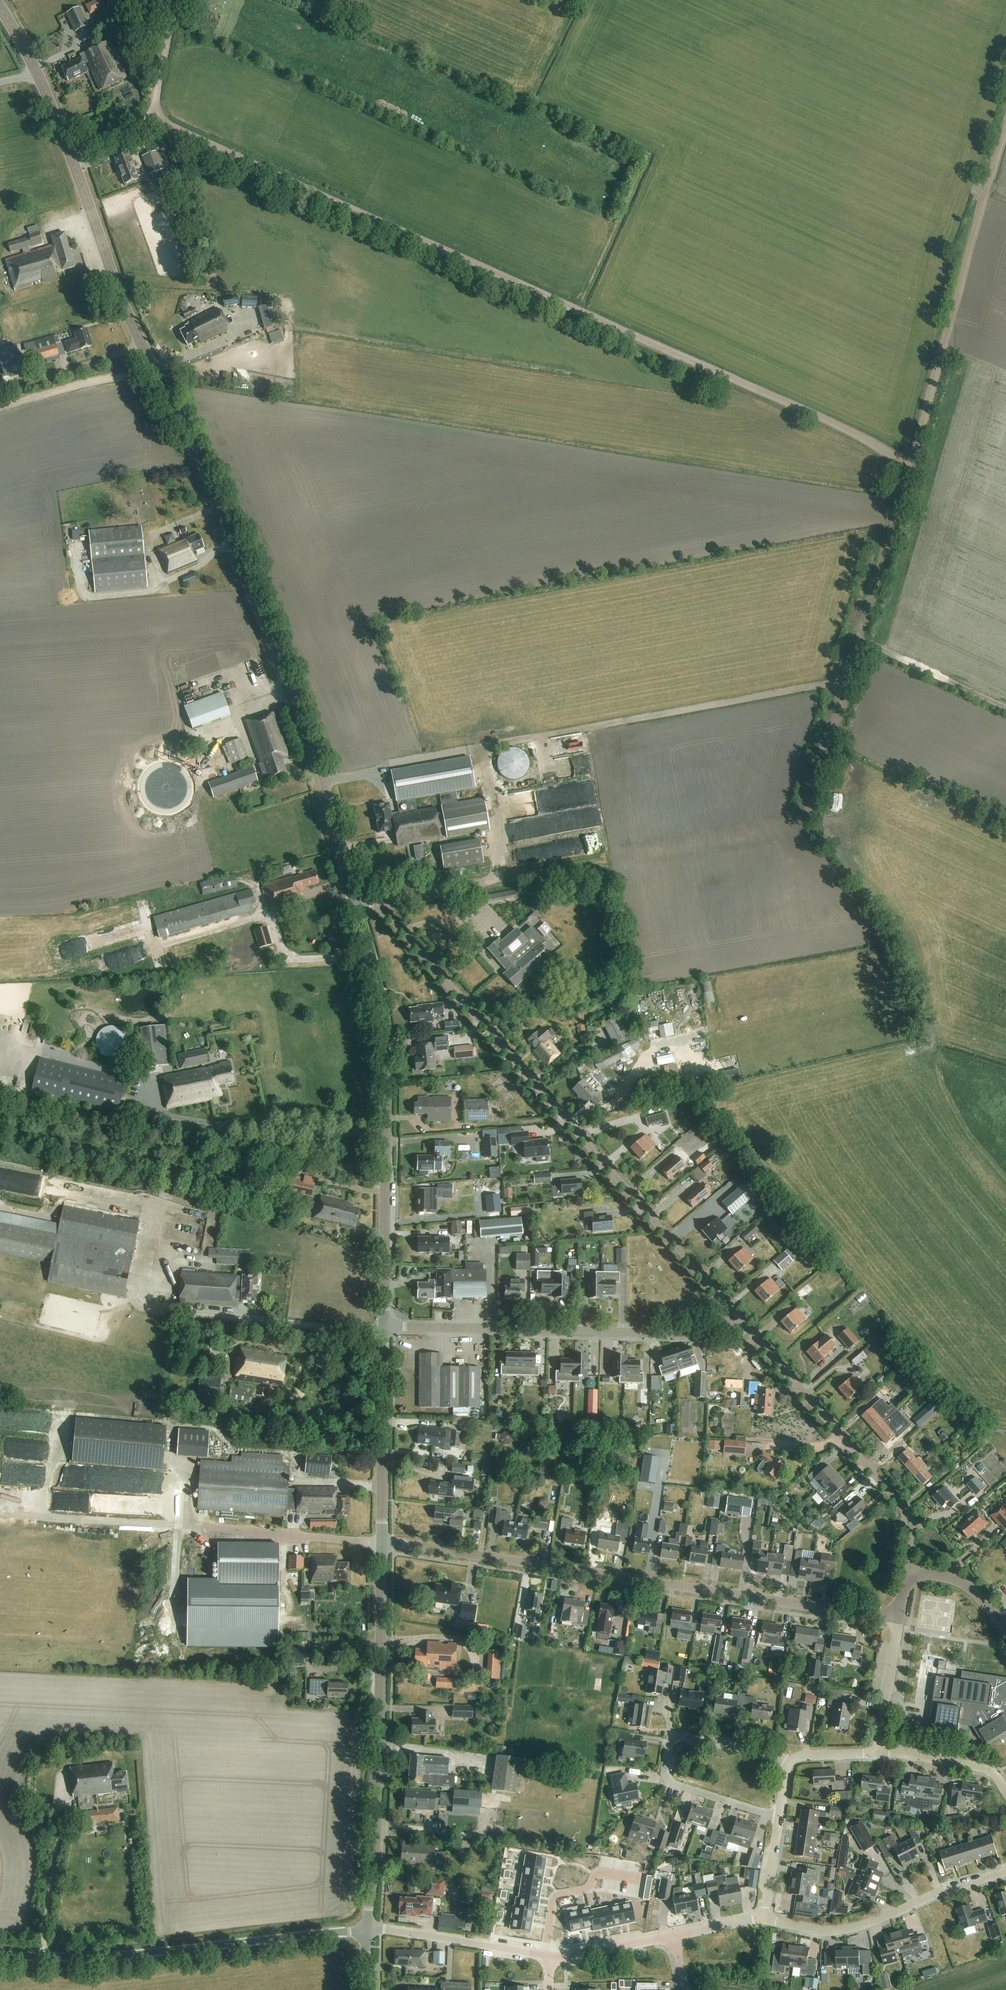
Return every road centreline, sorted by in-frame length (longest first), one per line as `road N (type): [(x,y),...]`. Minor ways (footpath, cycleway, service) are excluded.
road 1 (tertiary): [(357,914),(232,541),(126,307),(31,60),(0,9)]
road 2 (track): [(152,118),(910,462)]
road 3 (residential): [(733,1314),(382,907)]
road 4 (unclassified): [(899,1621),(382,1544)]
road 5 (tertiary): [(385,1327),(385,1054),(357,914)]
road 6 (tertiary): [(367,1929),(382,1544)]
road 7 (track): [(910,462),(808,805),(819,822)]
road 8 (unclassified): [(367,1929),(106,1957),(0,1955)]
road 9 (residential): [(385,1327),(707,1333),(733,1314)]
road 10 (track): [(843,687),(497,744)]
road 11 (track): [(1005,127),(910,462)]
road 12 (residential): [(907,1571),(908,1512),(733,1314)]
road 13 (residential): [(779,1818),(667,1781),(664,1772),(674,1736),(768,1751),(787,1767)]
road 14 (residential): [(765,1917),(806,1929),(854,1928),(1005,1871)]
road 15 (tertiary): [(382,1544),(385,1327)]
road 16 (residential): [(367,1929),(550,1960)]
road 17 (track): [(858,639),(1005,706)]
road 18 (track): [(0,407),(154,371)]
road 19 (residential): [(1005,1793),(986,1768),(876,1753)]
road 20 (residential): [(876,1753),(899,1621)]
road 21 (residential): [(550,1960),(674,1937)]
road 22 (unclassified): [(382,907),(501,879)]
road 23 (track): [(177,0),(152,118)]

